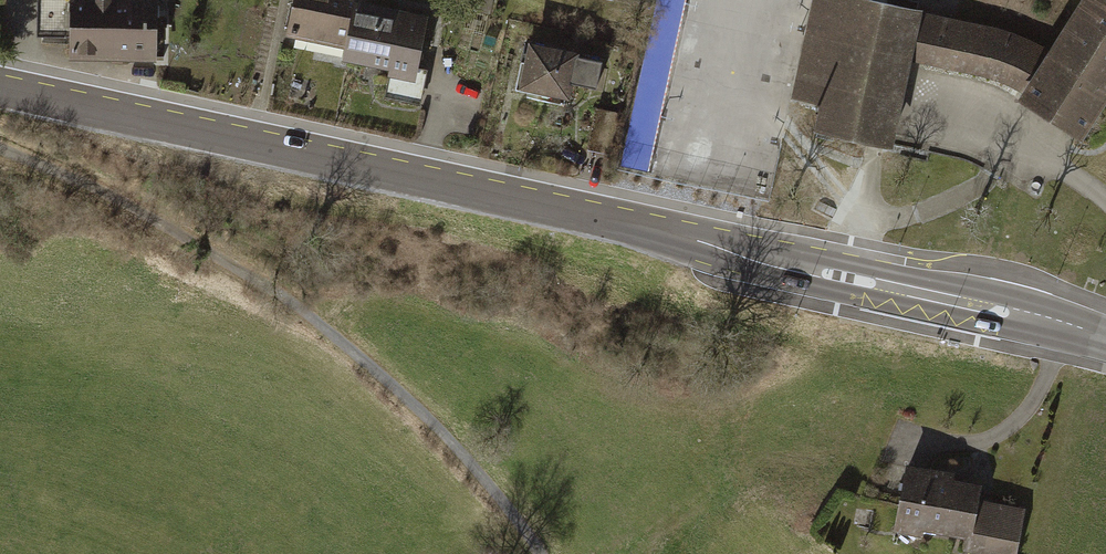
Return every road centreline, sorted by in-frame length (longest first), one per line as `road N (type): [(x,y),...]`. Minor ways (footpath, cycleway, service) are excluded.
road 1 (tertiary): [(0,86),(606,217),(1105,339)]
road 2 (track): [(0,149),(126,204),(324,328),(439,431),(540,553)]

